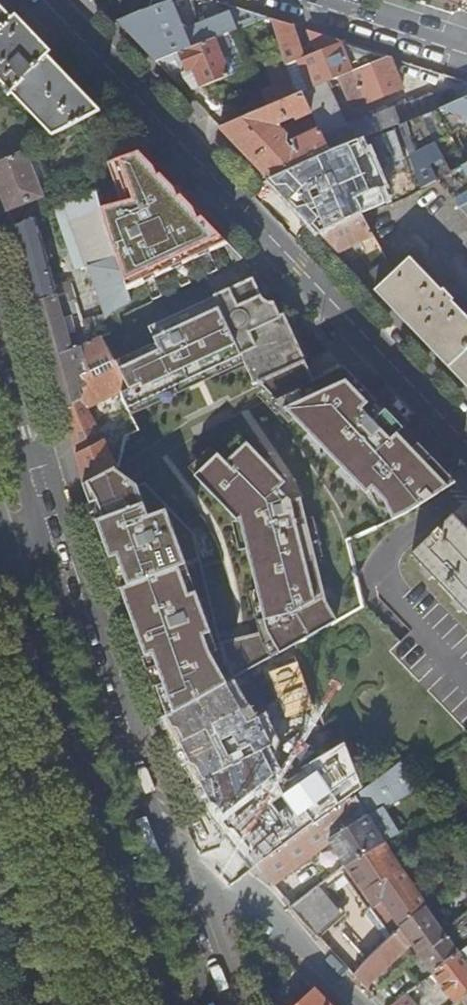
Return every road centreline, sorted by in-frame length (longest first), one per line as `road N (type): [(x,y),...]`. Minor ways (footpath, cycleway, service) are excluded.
road 1 (tertiary): [(53,19),(466,451)]
road 2 (secondary): [(1,551),(170,1004)]
road 3 (secondary): [(165,856),(45,536)]
road 4 (residential): [(165,856),(201,872),(341,1004)]
road 5 (tertiary): [(466,52),(307,0)]
road 6 (secondary): [(223,1004),(165,856)]
road 7 (secondary): [(45,536),(0,388)]

